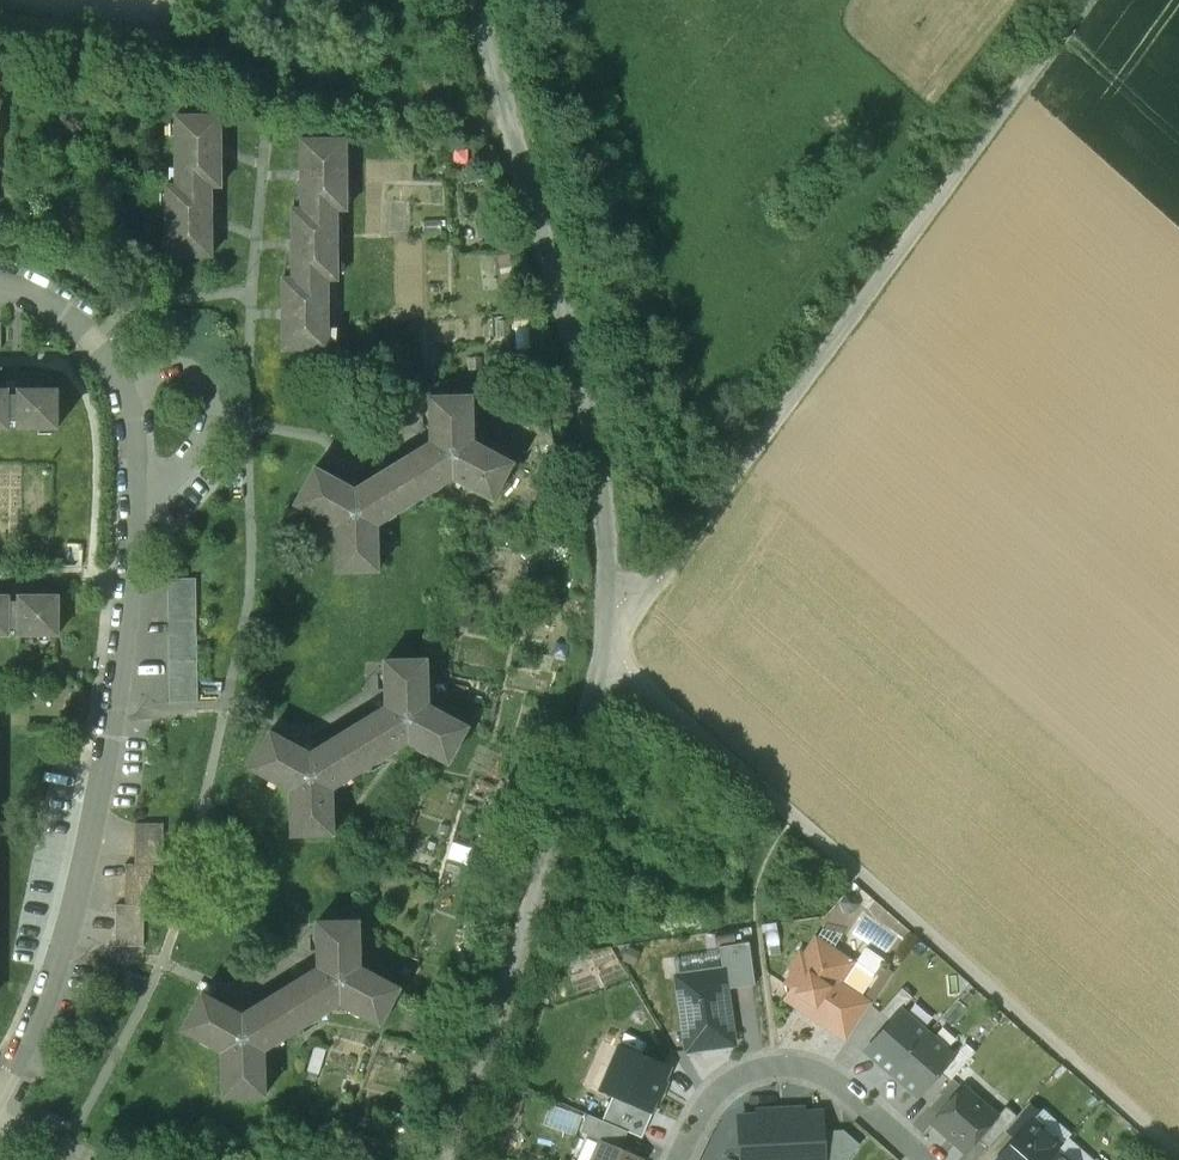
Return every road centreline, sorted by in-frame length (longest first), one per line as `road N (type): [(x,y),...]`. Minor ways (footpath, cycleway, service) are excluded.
road 1 (residential): [(0,1088),(67,939),(103,804),(120,668),(127,485),(113,372),(87,323),(33,289),(0,282)]
road 2 (unclassified): [(1080,0),(602,650)]
road 3 (track): [(602,650),(1178,1159)]
road 4 (unclassified): [(602,650),(607,583),(583,349),(471,0)]
road 5 (unclassified): [(445,1159),(602,650)]
road 6 (residential): [(918,1159),(842,1088),(808,1071),(771,1066),(710,1099),(681,1159)]

